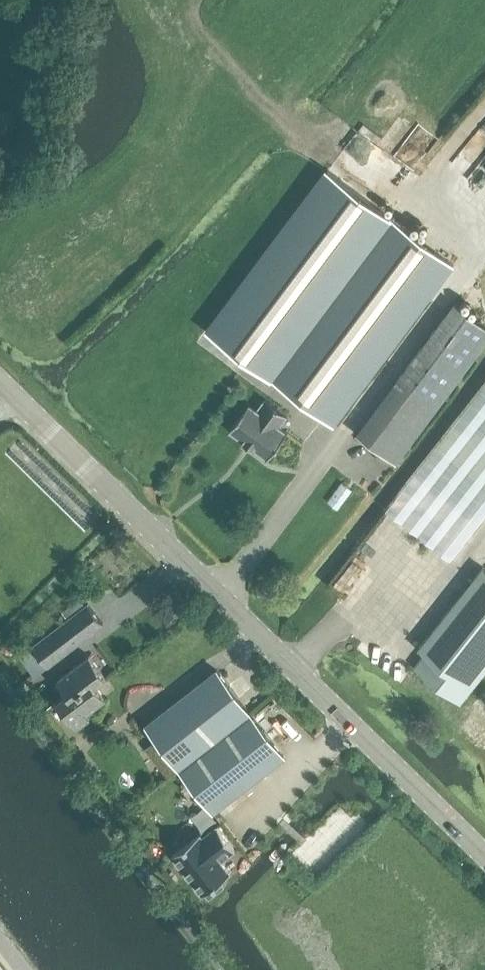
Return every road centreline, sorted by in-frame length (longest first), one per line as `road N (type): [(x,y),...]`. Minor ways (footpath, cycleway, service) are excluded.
road 1 (tertiary): [(484,855),(0,379)]
road 2 (track): [(423,186),(301,134),(215,56)]

